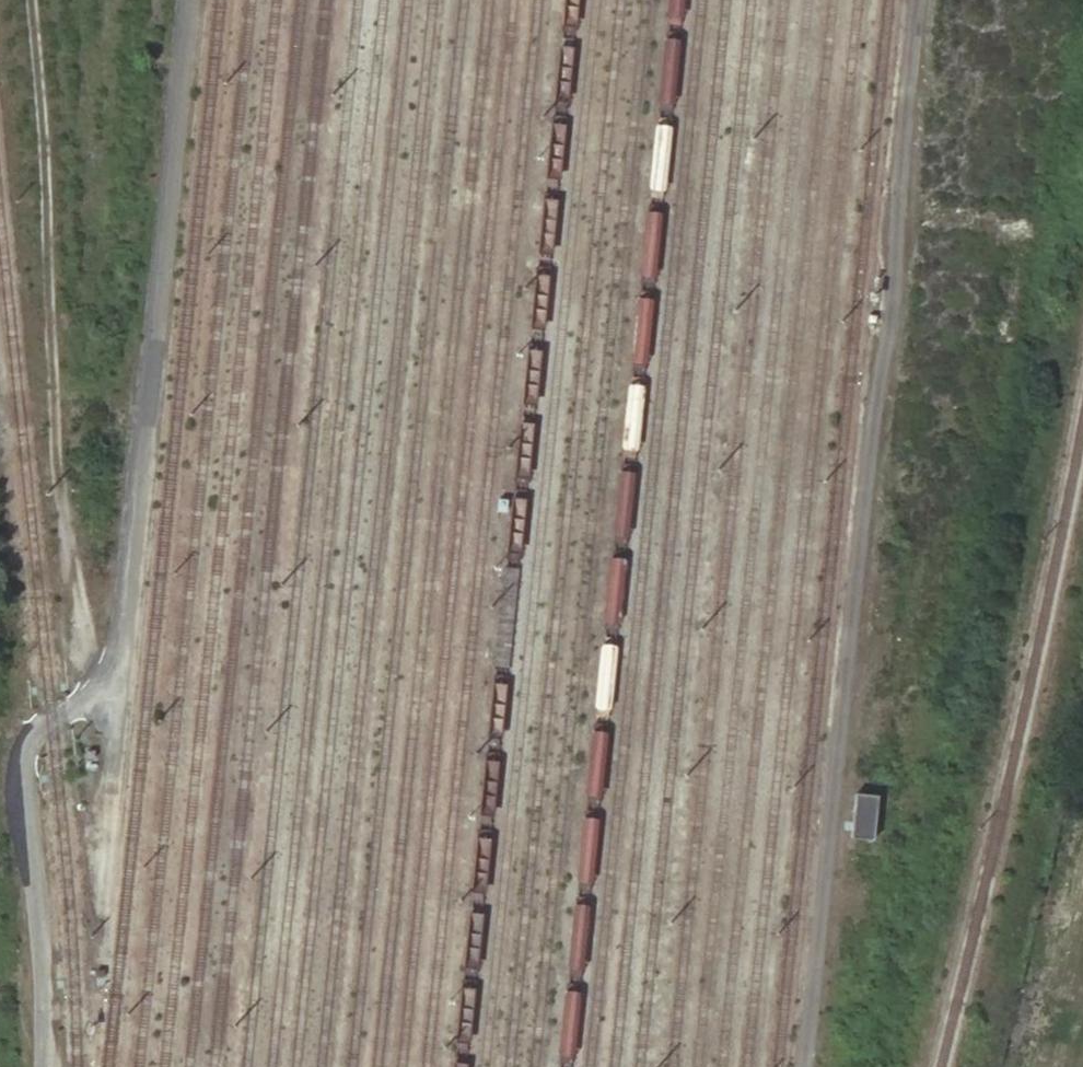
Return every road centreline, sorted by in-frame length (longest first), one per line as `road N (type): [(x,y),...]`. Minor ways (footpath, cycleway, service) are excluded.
road 1 (track): [(31,0),(53,481),(88,686)]

